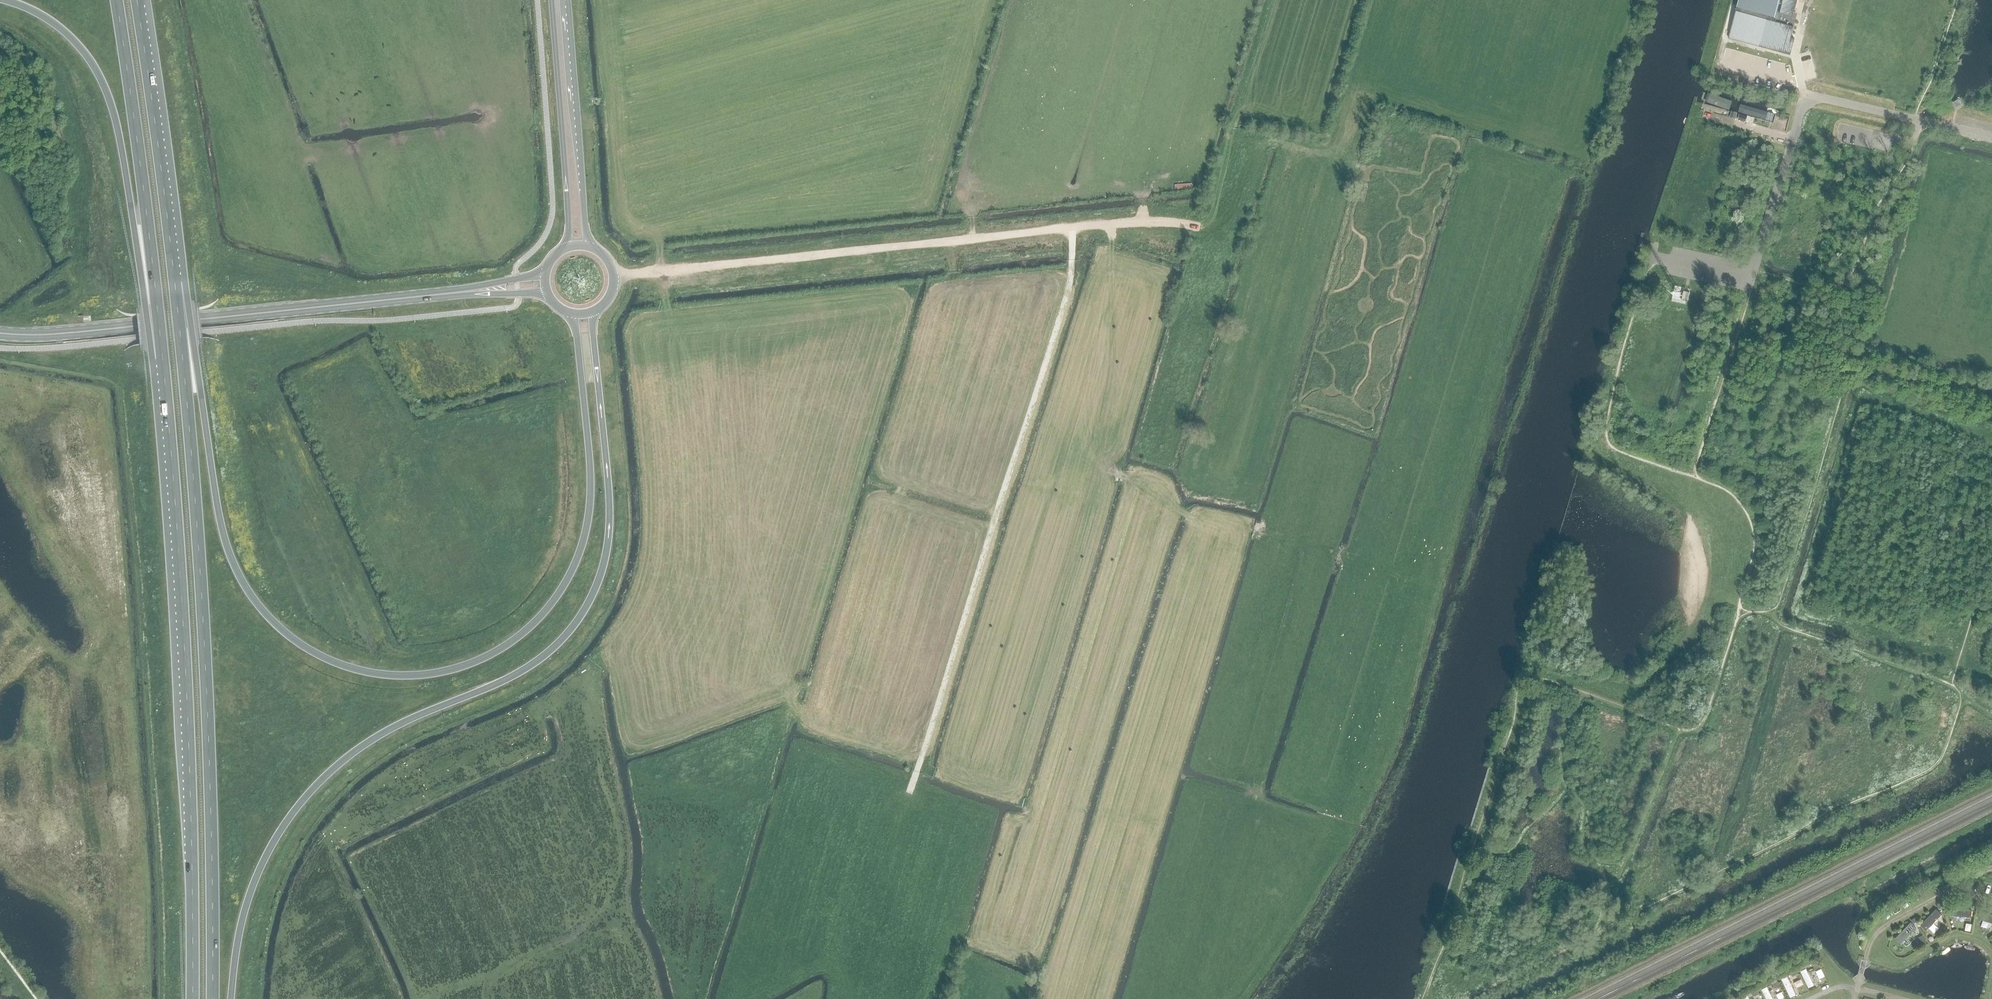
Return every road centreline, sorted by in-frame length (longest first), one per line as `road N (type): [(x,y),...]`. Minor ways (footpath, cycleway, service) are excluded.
road 1 (trunk): [(571,312),(591,481),(571,572),(546,610),(502,649),(452,669),(386,675),(311,651),(275,624),(244,583),(220,520),(174,284)]
road 2 (trunk): [(231,998),(252,887),(305,797),(383,733),(537,661),(592,595),(610,511),(592,311)]
road 3 (trunk): [(212,998),(201,591),(174,284)]
road 4 (trunk): [(162,359),(186,678),(192,998)]
road 5 (track): [(614,276),(1106,221)]
road 6 (tertiary): [(479,290),(0,333)]
road 7 (trunk): [(6,0),(69,35),(107,93),(162,359)]
road 8 (trunk): [(116,0),(162,359)]
road 9 (trunk): [(174,284),(137,0)]
road 10 (tertiary): [(551,0),(570,245)]
road 11 (tertiary): [(587,245),(568,0)]
road 12 (unclassified): [(1793,140),(1806,94),(1991,138)]
road 13 (unclassified): [(1741,275),(1750,278),(1793,140)]

